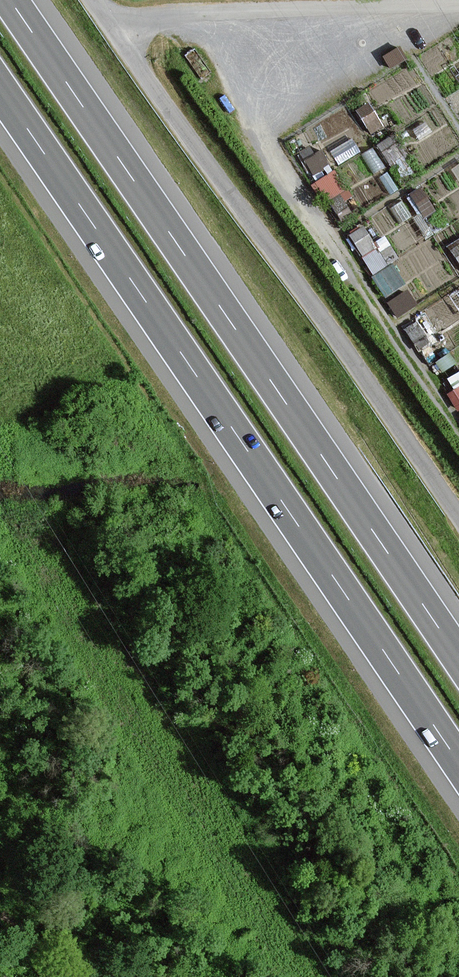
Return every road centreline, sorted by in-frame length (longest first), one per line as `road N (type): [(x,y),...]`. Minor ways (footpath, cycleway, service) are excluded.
road 1 (motorway): [(0,90),(458,763)]
road 2 (motorway): [(458,658),(10,0)]
road 3 (unclassified): [(111,26),(458,517)]
road 4 (unclassified): [(111,26),(172,13),(458,5)]

